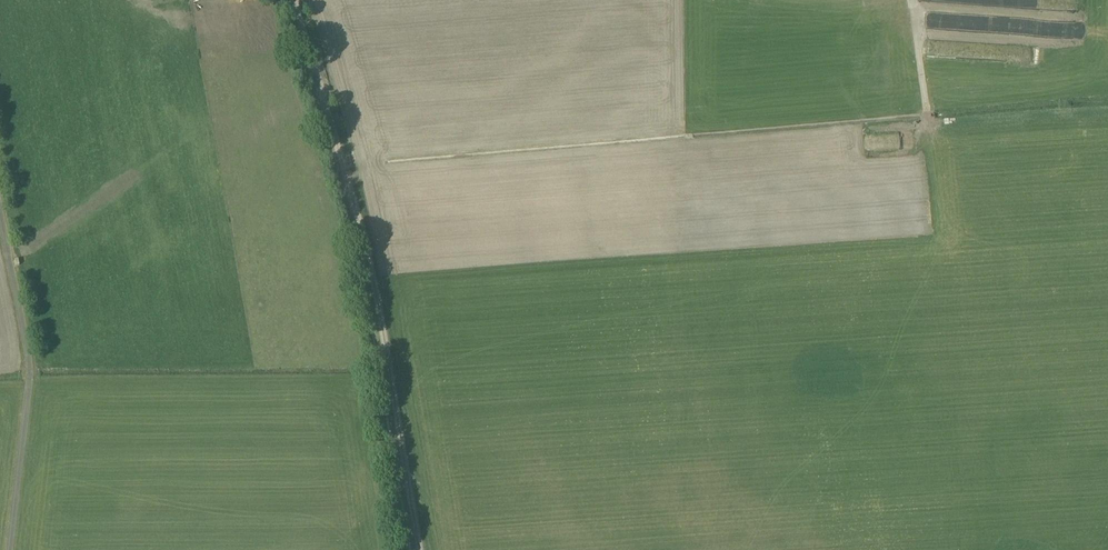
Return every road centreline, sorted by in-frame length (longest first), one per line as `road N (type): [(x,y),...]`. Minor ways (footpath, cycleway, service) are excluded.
road 1 (track): [(419,549),(367,253),(295,0)]

